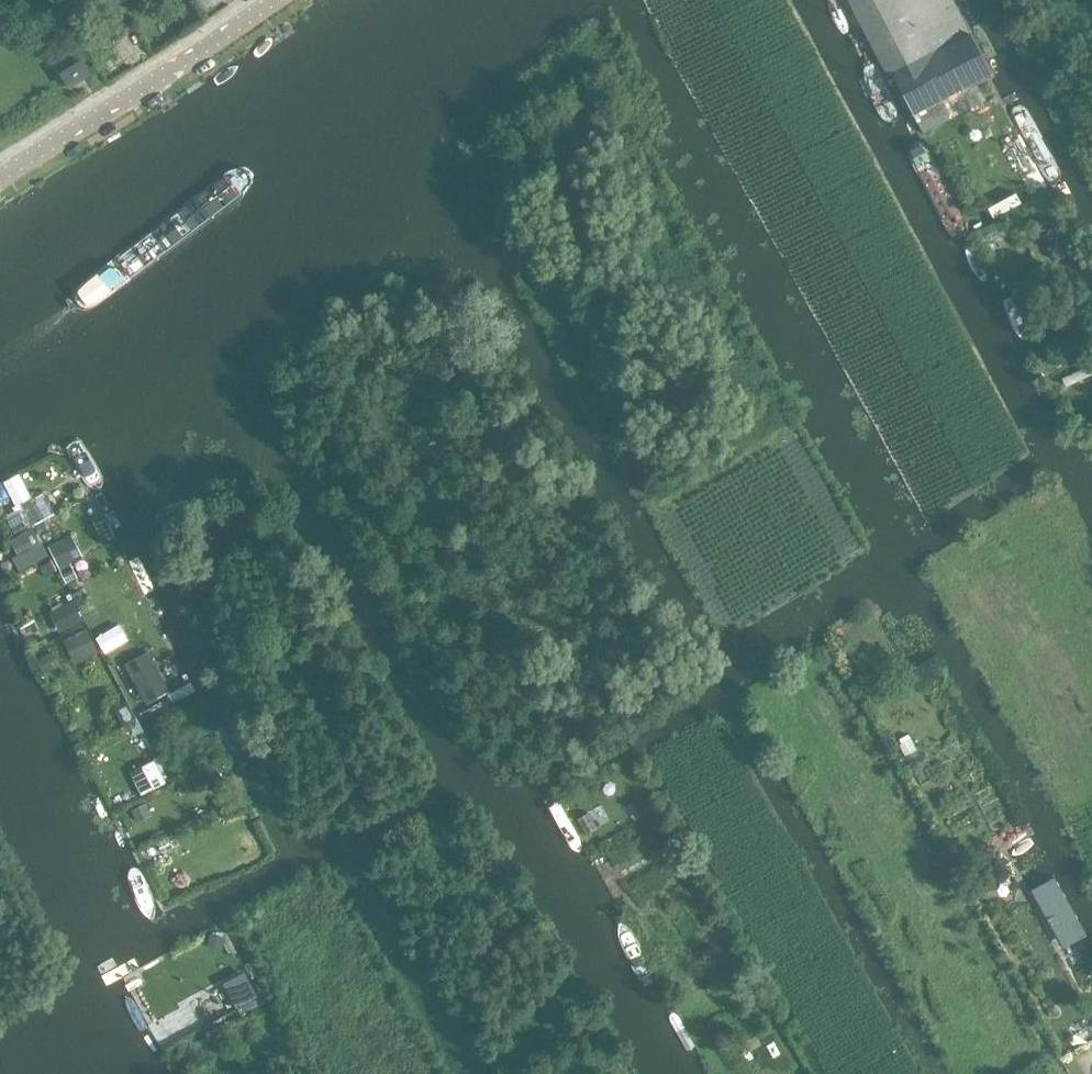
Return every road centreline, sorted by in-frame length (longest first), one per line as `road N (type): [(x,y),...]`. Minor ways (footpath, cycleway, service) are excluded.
road 1 (unclassified): [(0,179),(279,0)]

